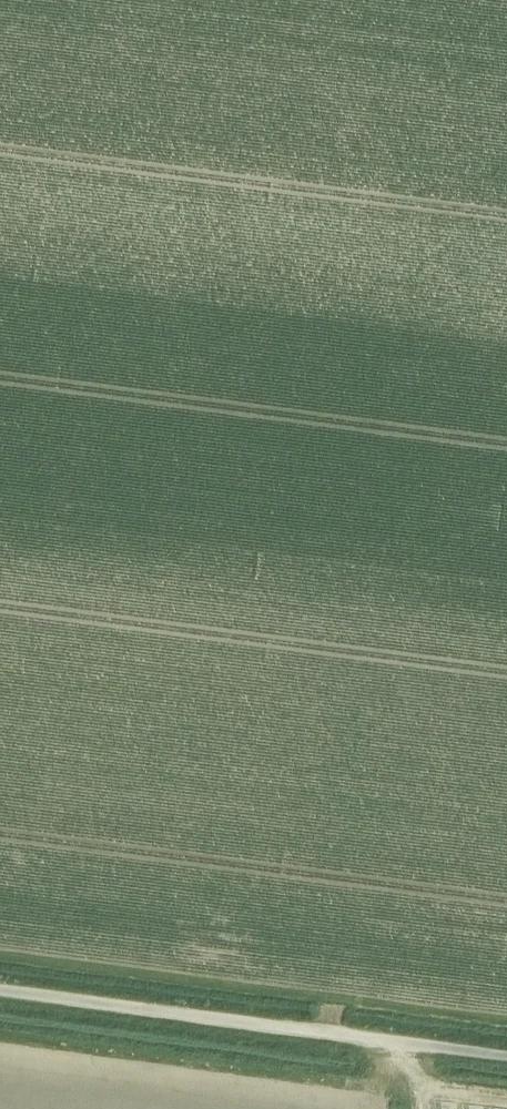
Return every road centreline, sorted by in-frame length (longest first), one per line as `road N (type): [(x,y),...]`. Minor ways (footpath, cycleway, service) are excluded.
road 1 (track): [(506,1056),(0,989)]

